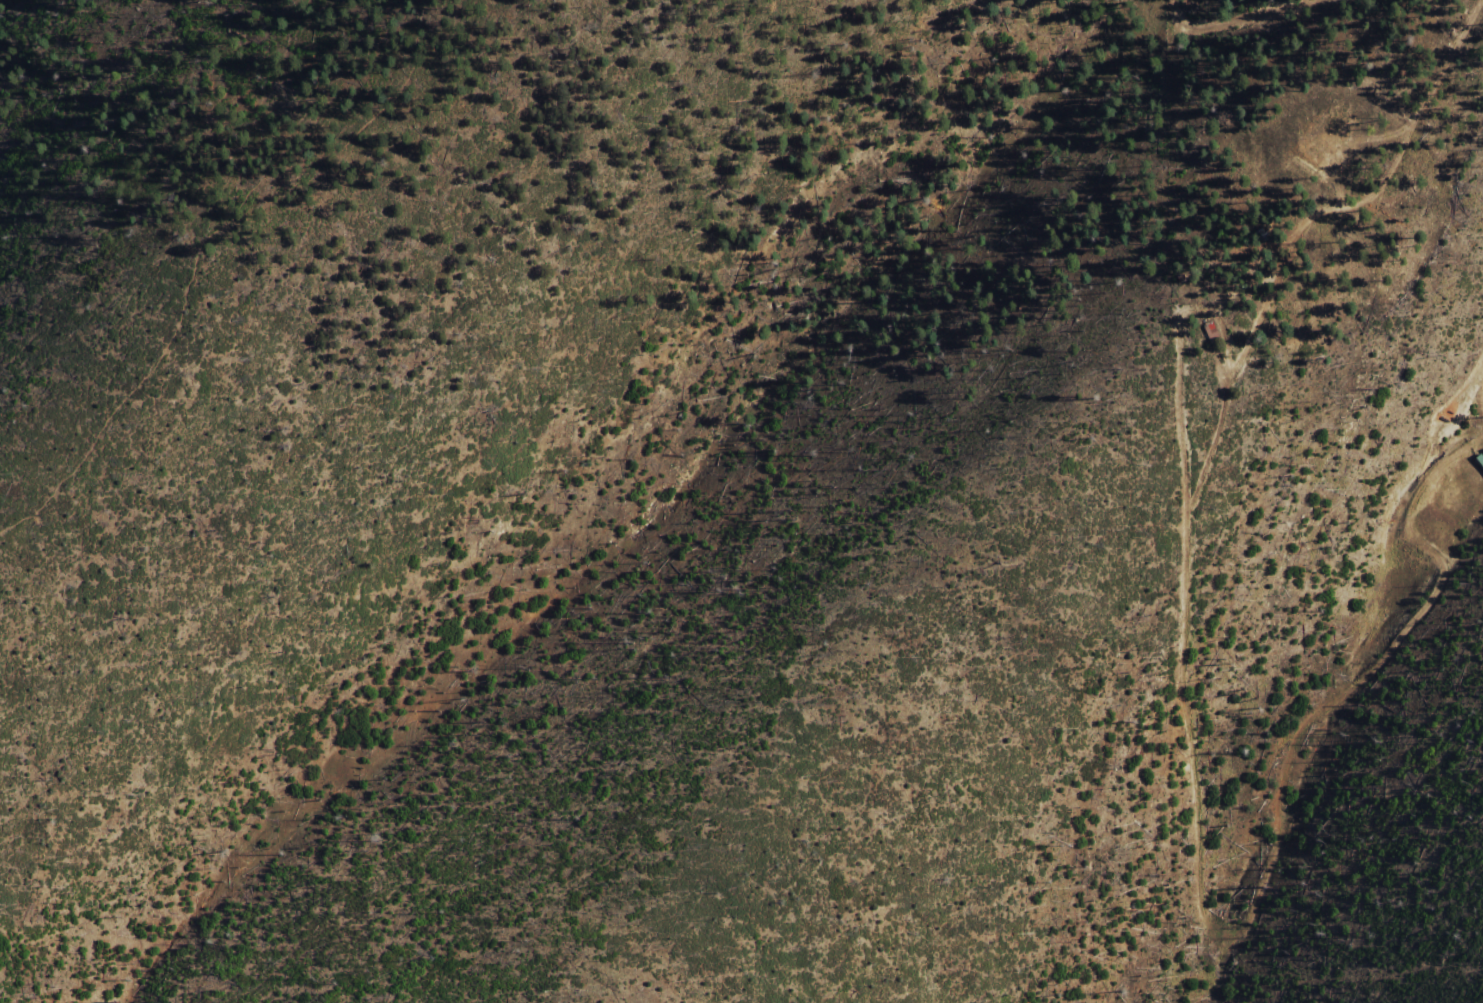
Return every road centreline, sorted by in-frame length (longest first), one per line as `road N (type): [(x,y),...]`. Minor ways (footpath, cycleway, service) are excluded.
road 1 (track): [(1318,0),(1181,25),(1165,19),(1162,0)]

